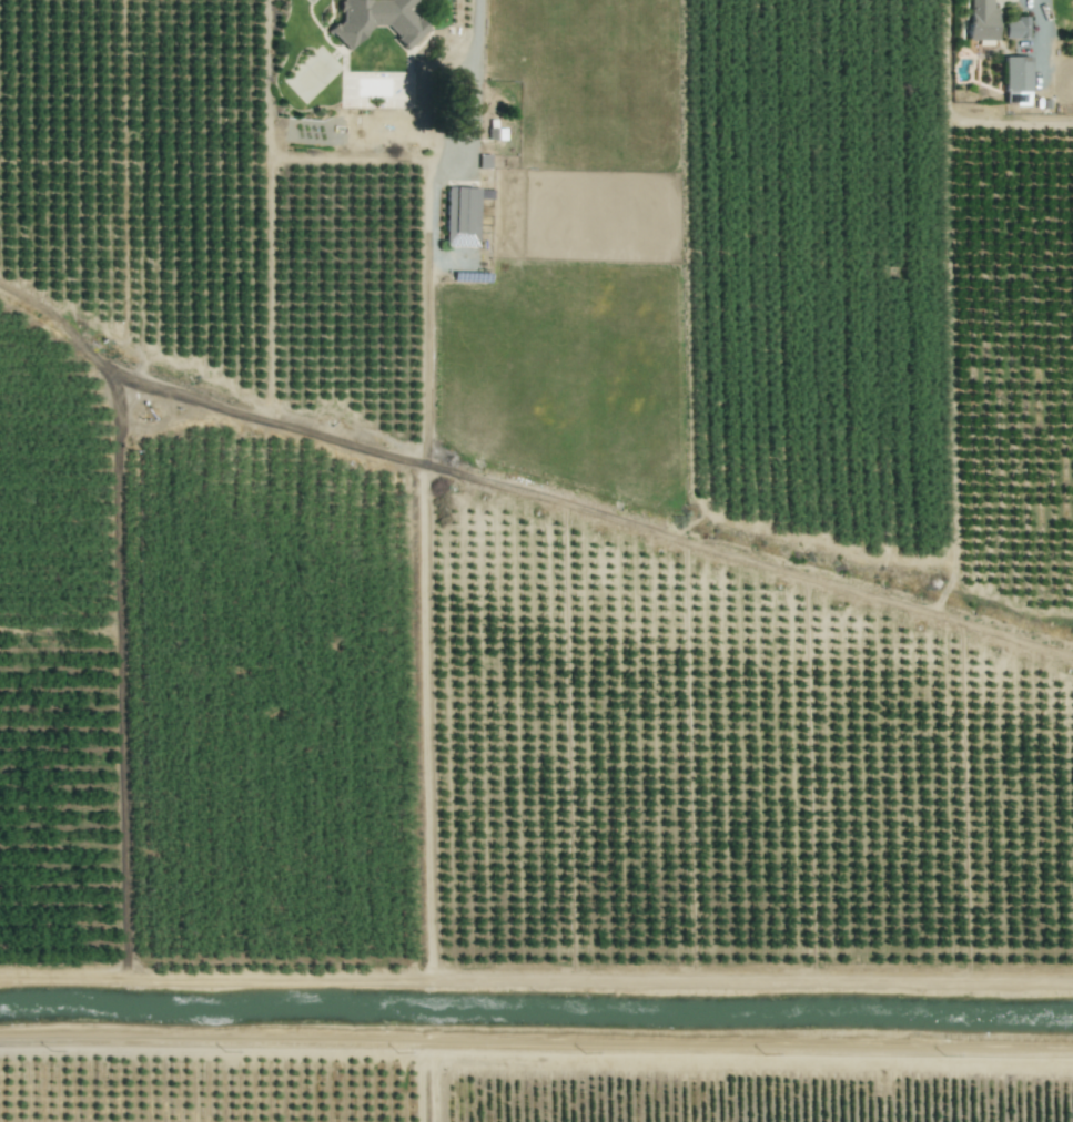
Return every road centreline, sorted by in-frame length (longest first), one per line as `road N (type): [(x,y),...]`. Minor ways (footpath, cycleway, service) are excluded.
road 1 (residential): [(1072,1052),(0,1039)]

